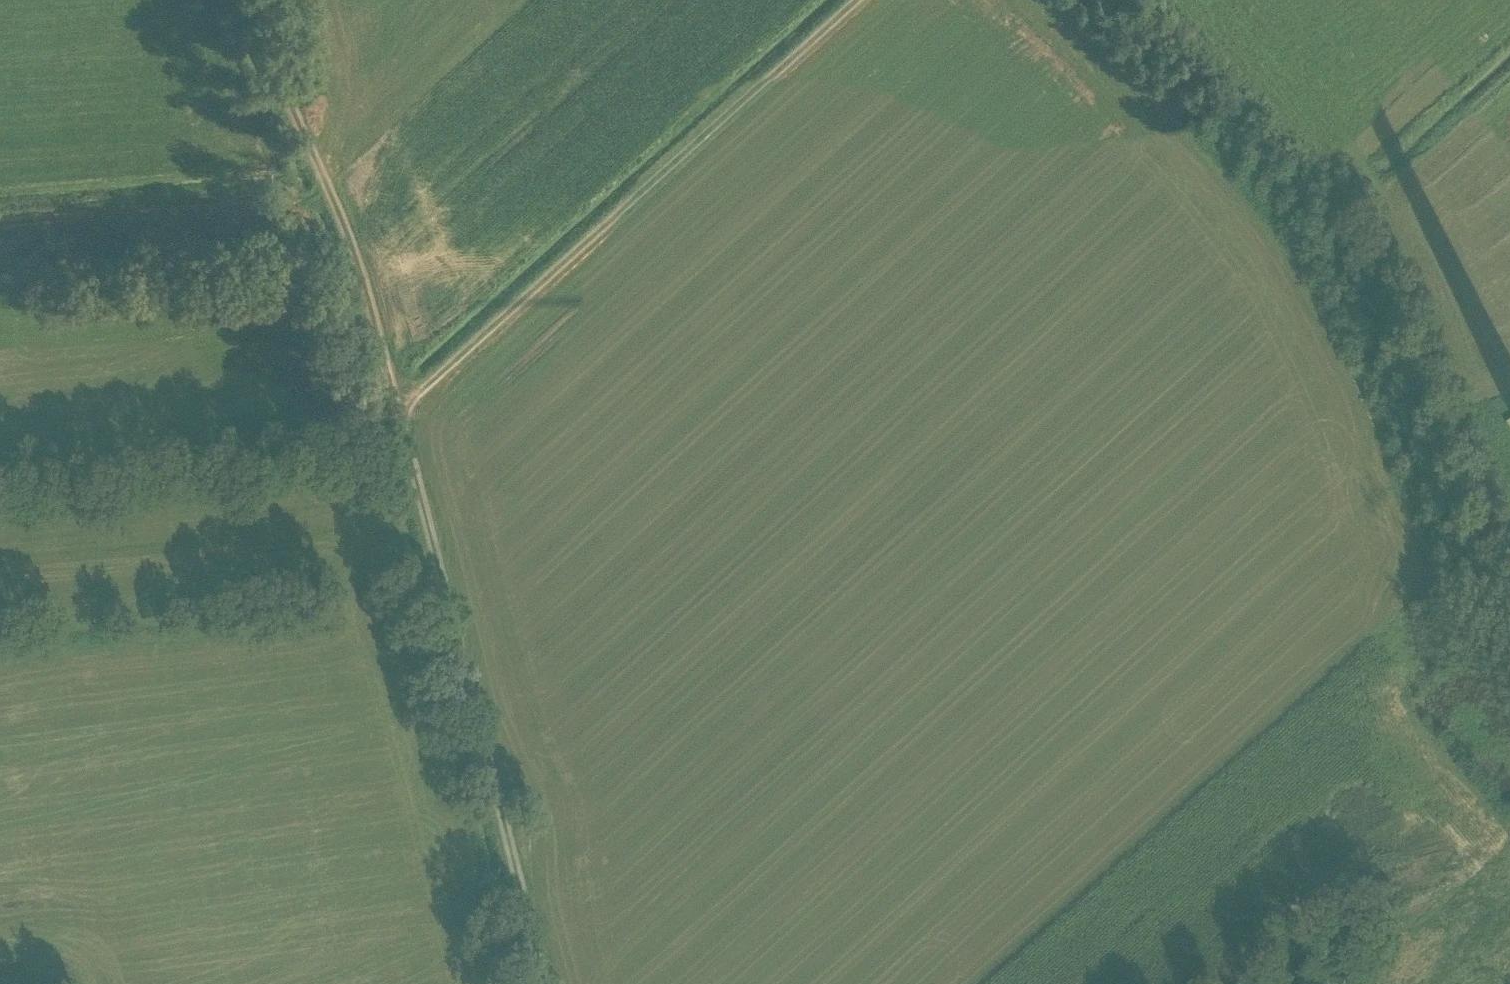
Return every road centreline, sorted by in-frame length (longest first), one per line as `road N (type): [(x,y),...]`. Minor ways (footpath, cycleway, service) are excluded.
road 1 (track): [(541,983),(389,401),(851,0)]
road 2 (track): [(389,401),(359,261),(268,59),(264,0)]

